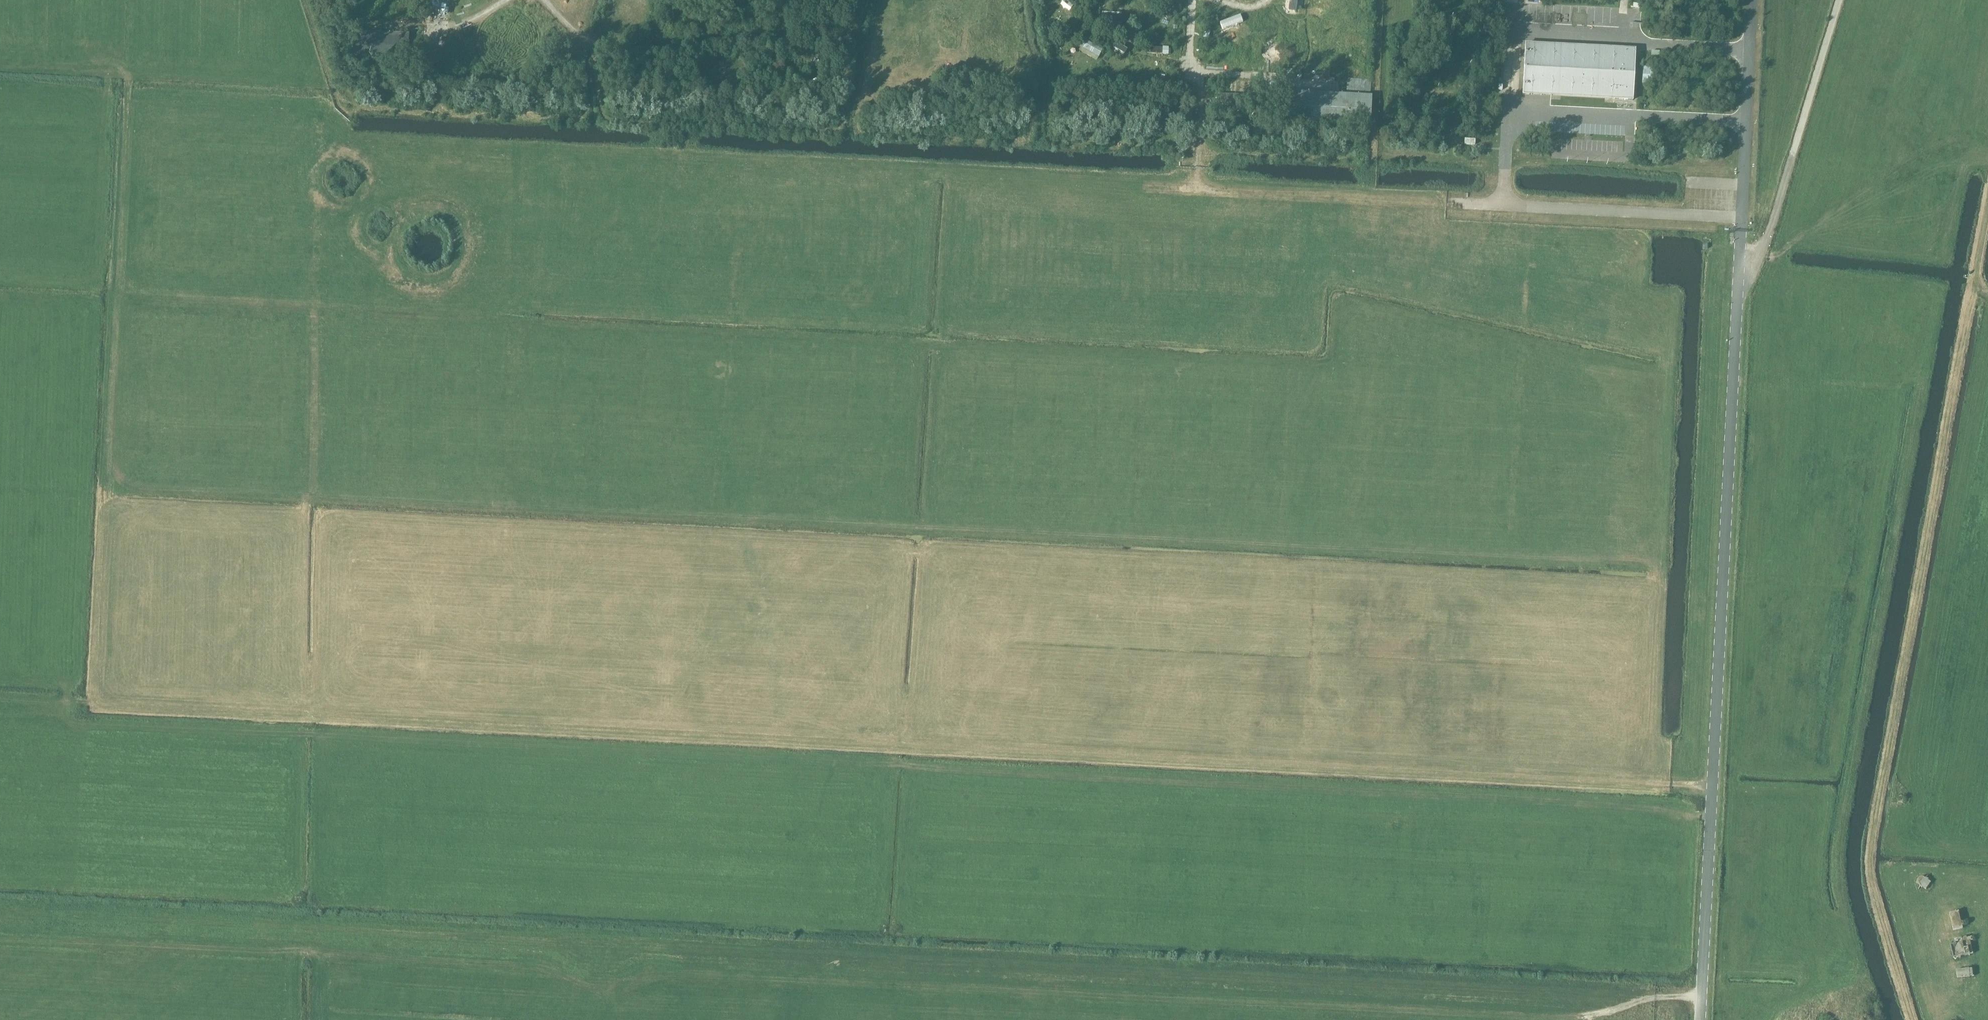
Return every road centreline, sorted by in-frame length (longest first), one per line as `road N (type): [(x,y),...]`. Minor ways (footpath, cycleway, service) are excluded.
road 1 (track): [(1702,1000),(0,914)]
road 2 (track): [(102,699),(1713,787)]
road 3 (track): [(127,76),(96,685),(102,699)]
road 4 (track): [(1741,273),(1767,235),(1840,0)]
road 5 (track): [(1987,162),(1967,150),(1936,155),(1776,254),(1758,252)]
road 6 (track): [(1198,190),(1450,202)]

